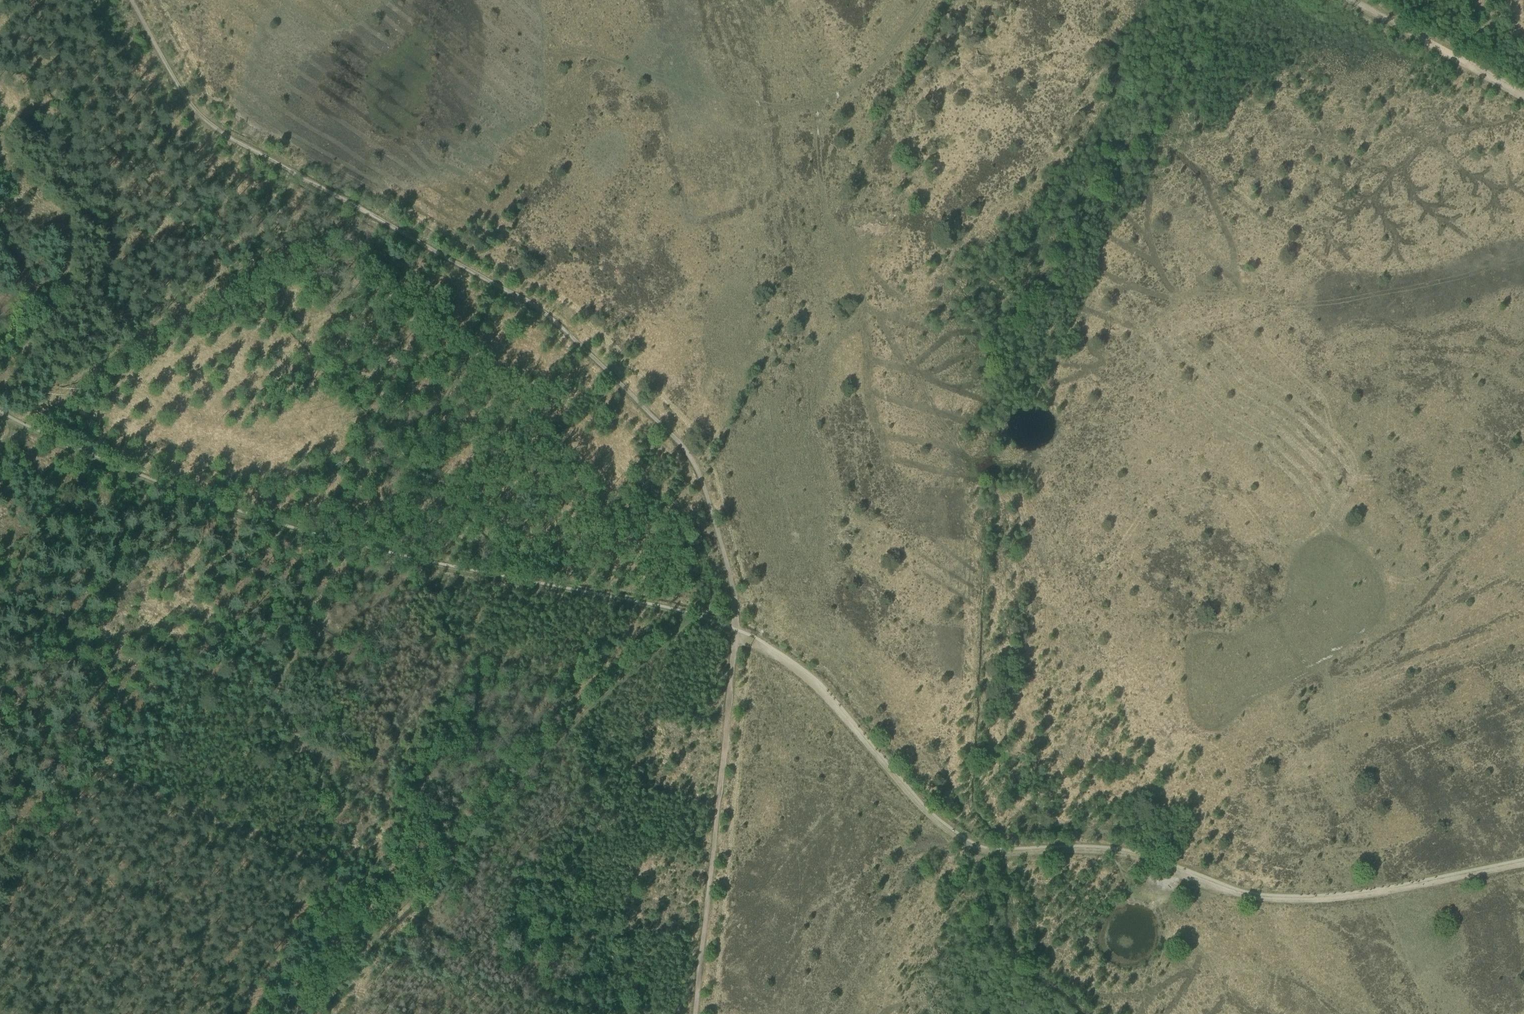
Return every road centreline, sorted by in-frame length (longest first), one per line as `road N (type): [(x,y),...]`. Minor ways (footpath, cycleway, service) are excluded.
road 1 (track): [(497,288),(552,320),(686,450),(723,555),(735,629),(694,1013)]
road 2 (track): [(315,1013),(410,899),(600,701),(698,615)]
road 3 (track): [(131,0),(204,120),(497,288)]
road 4 (track): [(1414,35),(1523,97)]

